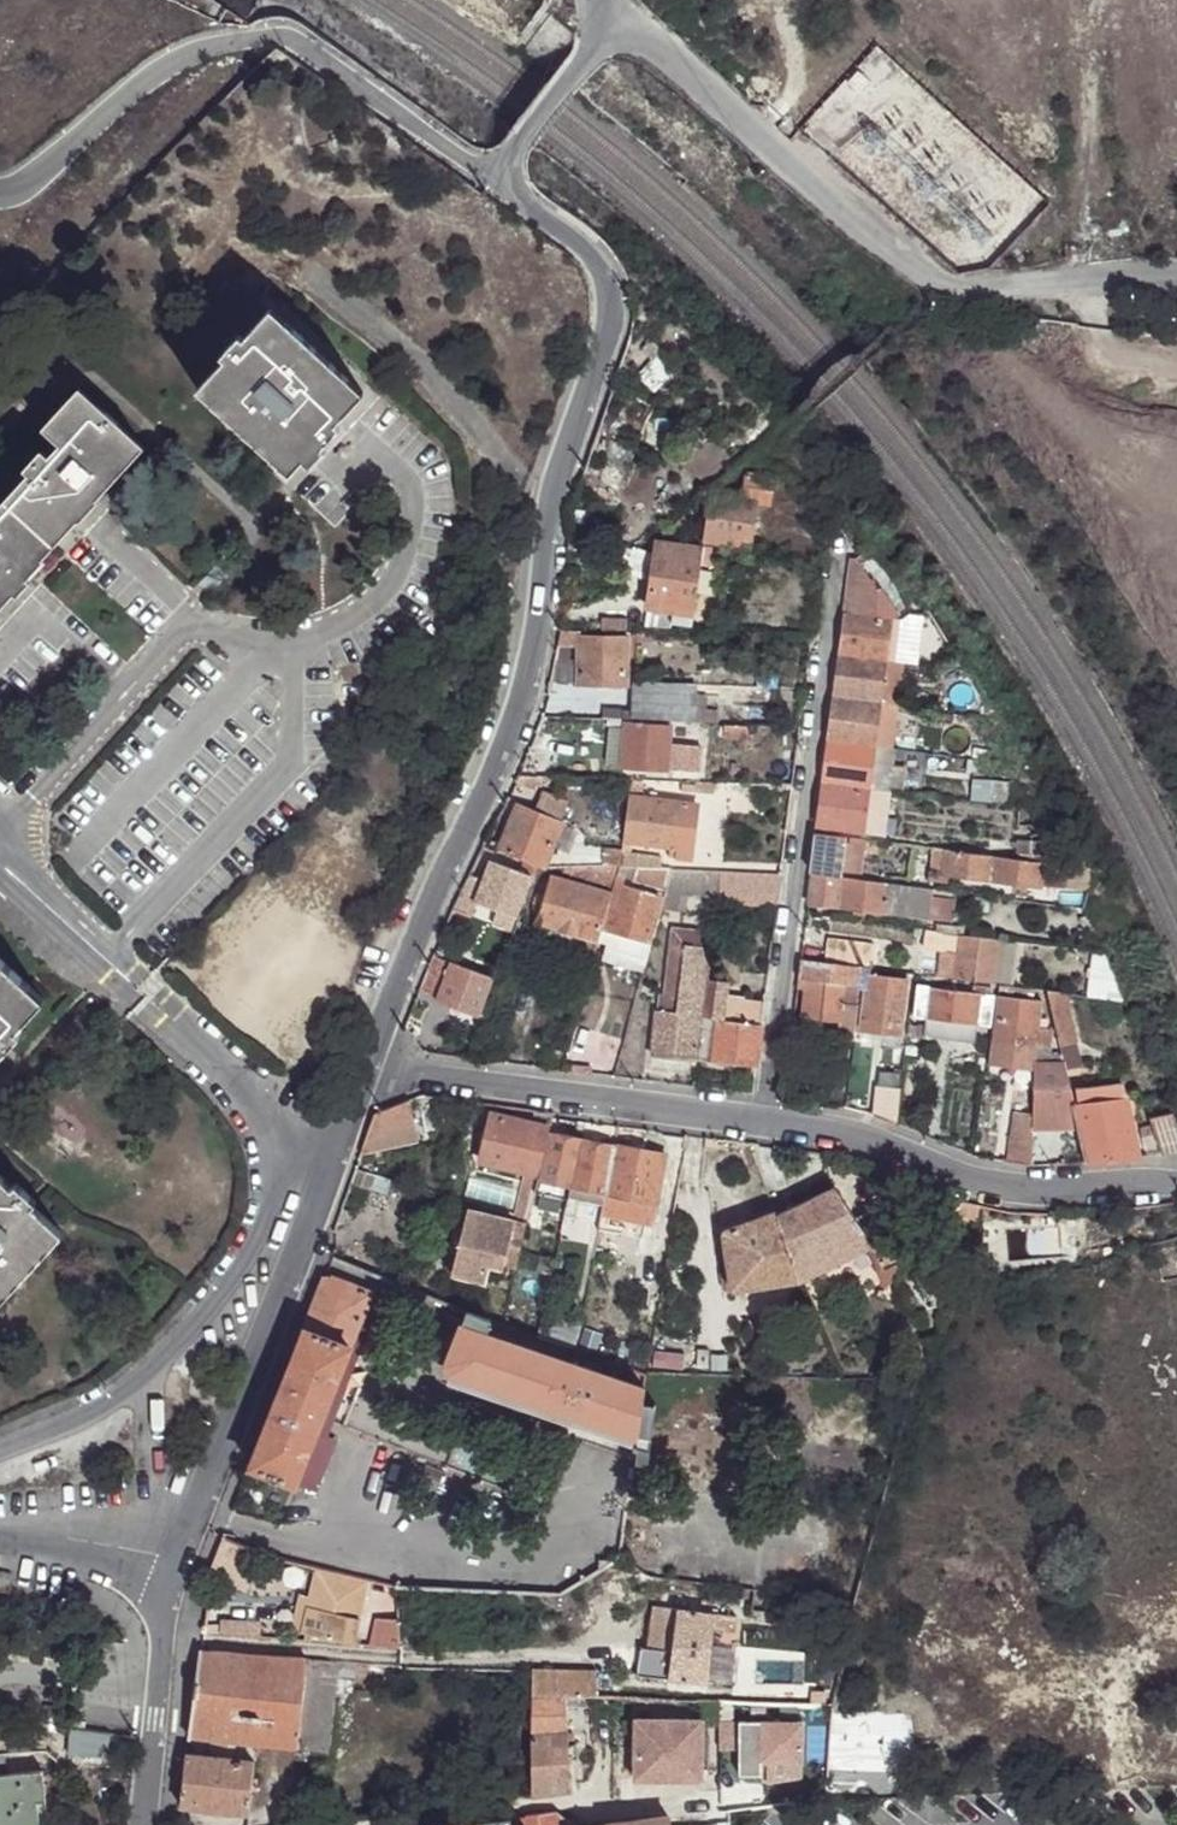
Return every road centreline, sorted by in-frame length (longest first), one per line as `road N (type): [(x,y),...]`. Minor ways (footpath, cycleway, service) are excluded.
road 1 (residential): [(499,179),(600,269),(612,307),(609,331),(553,514),(538,648),(506,749),(446,871),(371,1067)]
road 2 (residential): [(611,14),(943,289),(990,294),(1176,277)]
road 3 (unclassified): [(0,194),(36,180),(180,57),(273,35),(296,42),(499,179)]
road 4 (residential): [(766,1125),(832,557)]
road 5 (residential): [(371,1067),(177,1561)]
road 6 (residential): [(766,1125),(865,1137),(988,1183),(1041,1189),(1176,1182)]
road 7 (residential): [(371,1067),(766,1125)]
road 8 (residential): [(177,1561),(161,1637),(144,1824)]
road 9 (residential): [(499,179),(611,14)]
road 10 (residential): [(0,1531),(177,1561)]

